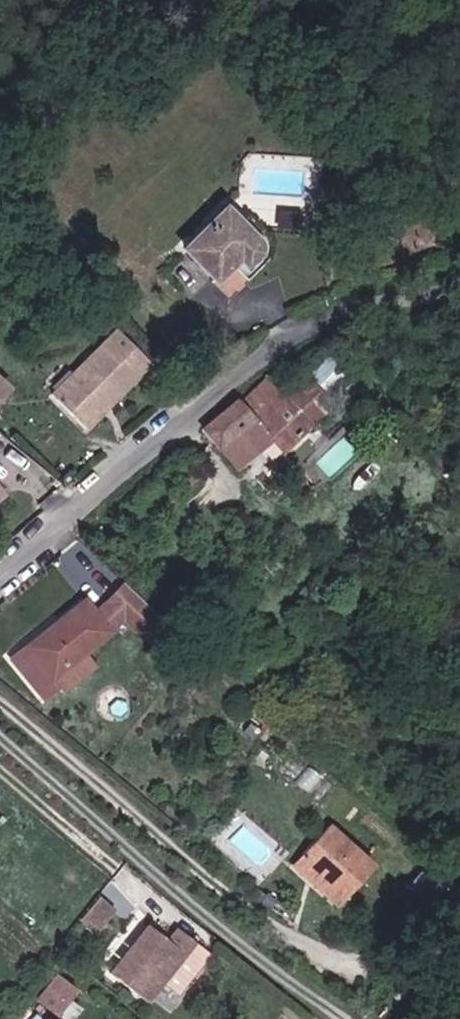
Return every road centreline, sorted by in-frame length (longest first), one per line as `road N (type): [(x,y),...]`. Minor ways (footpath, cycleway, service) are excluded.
road 1 (unclassified): [(0,583),(236,384),(405,307),(459,298)]

